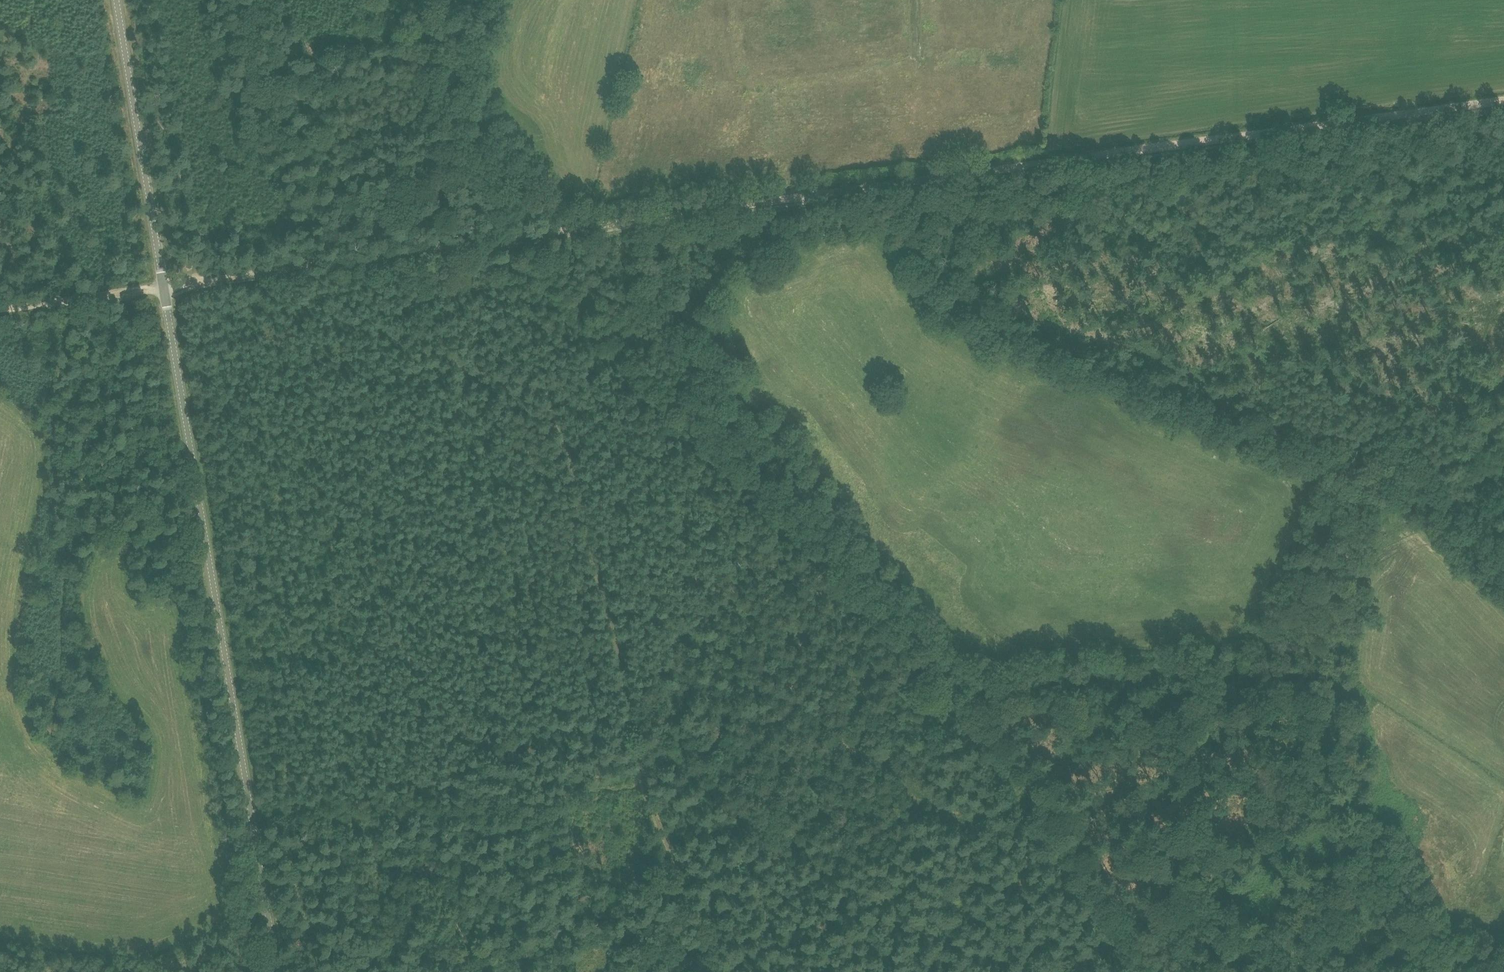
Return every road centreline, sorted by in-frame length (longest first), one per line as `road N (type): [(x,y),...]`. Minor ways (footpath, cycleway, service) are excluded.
road 1 (track): [(164,287),(1503,103)]
road 2 (tertiary): [(278,971),(116,0)]

